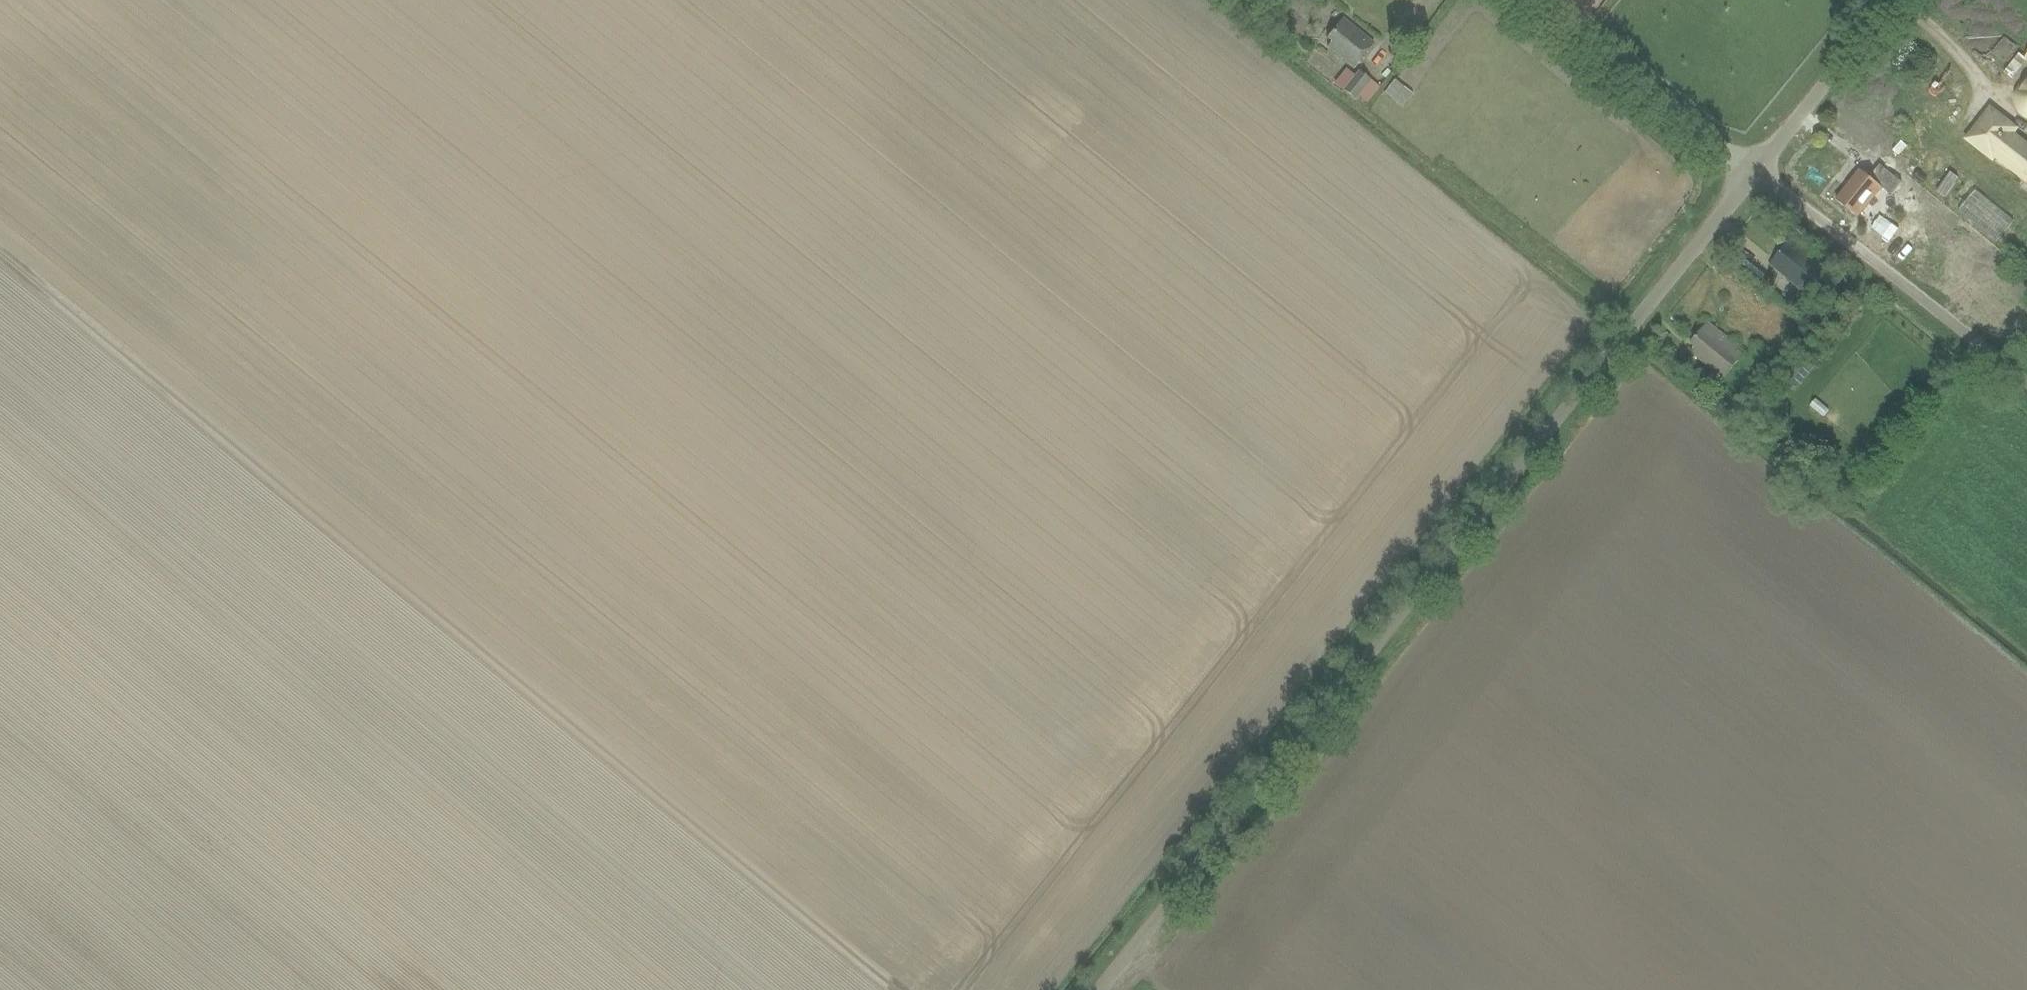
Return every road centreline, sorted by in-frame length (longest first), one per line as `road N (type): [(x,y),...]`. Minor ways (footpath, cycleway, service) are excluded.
road 1 (unclassified): [(1109,989),(1754,172)]
road 2 (unclassified): [(2026,379),(1754,172)]
road 3 (unclassified): [(1754,172),(1537,0)]
road 4 (unclassified): [(1754,172),(1891,0)]

